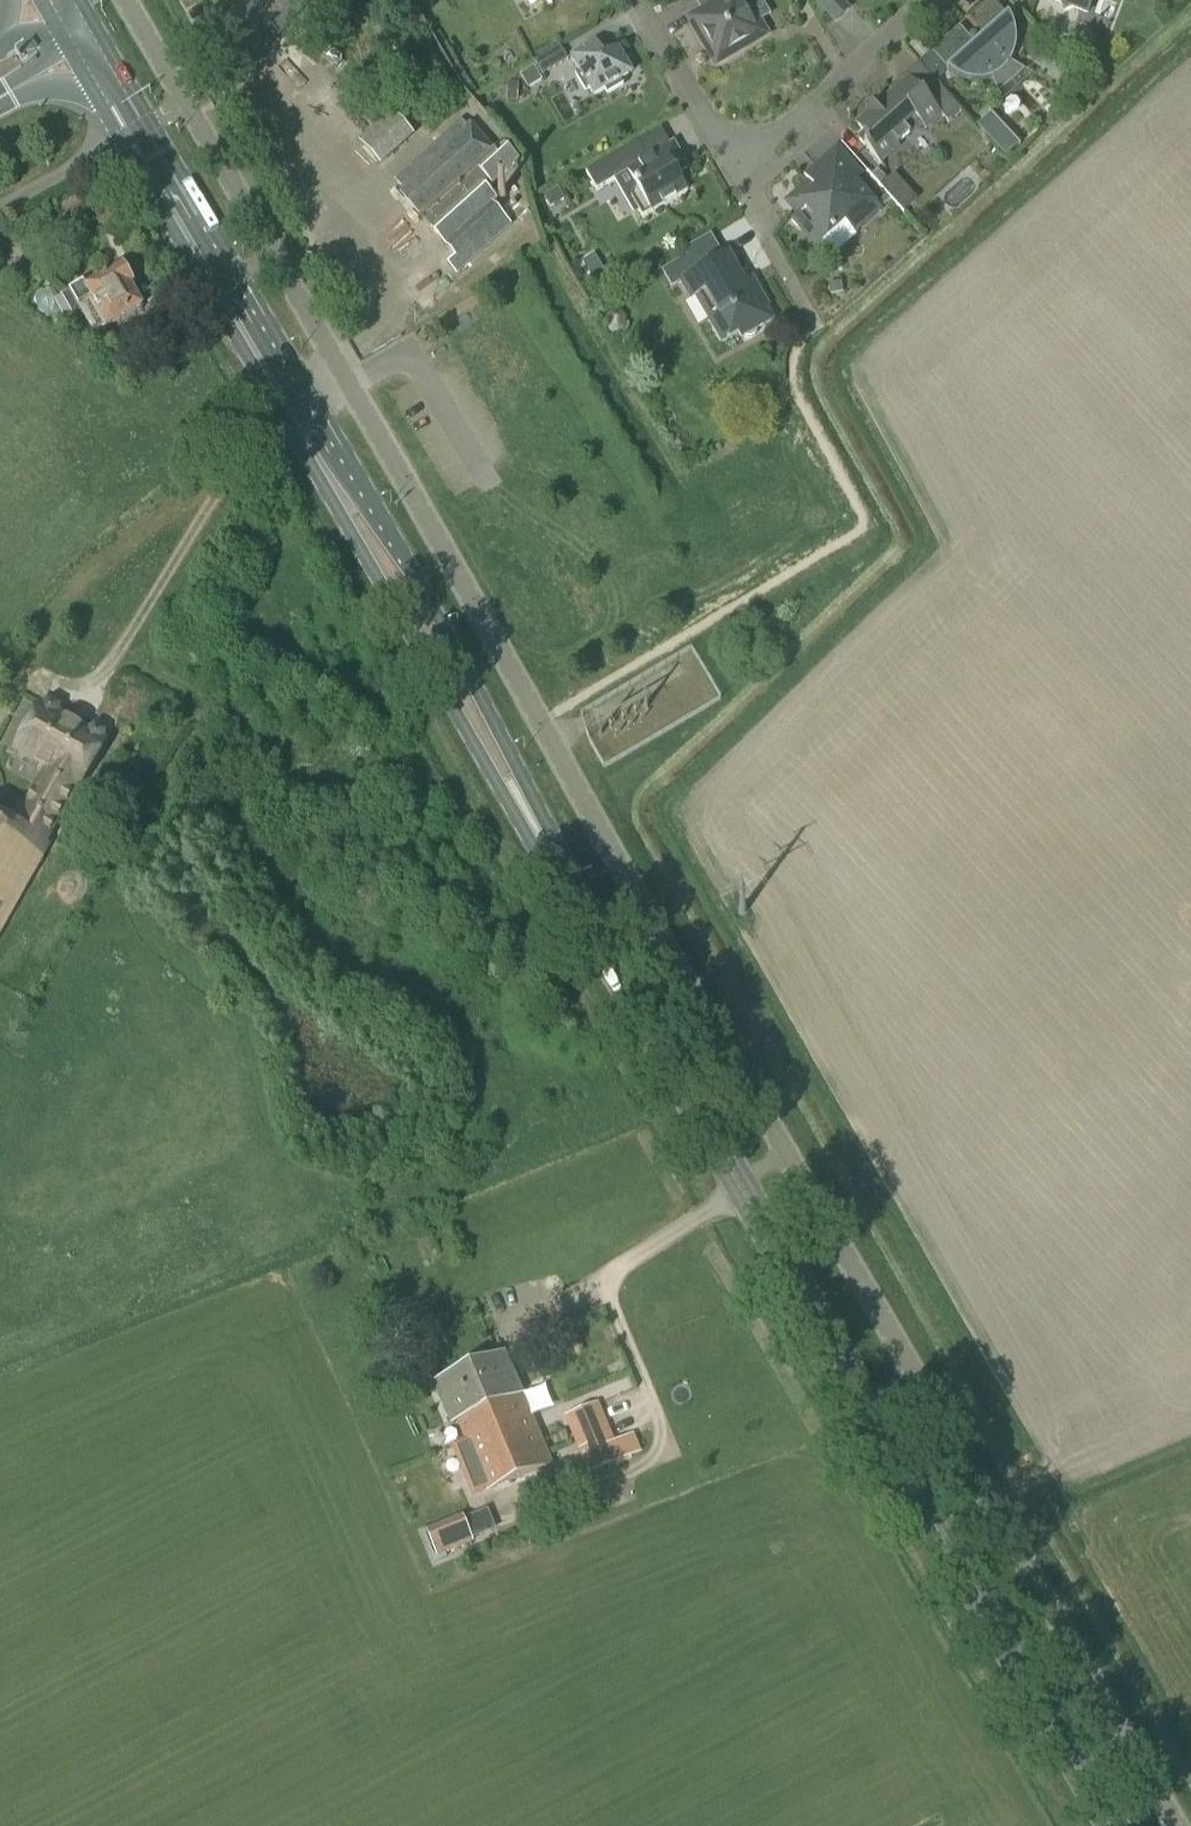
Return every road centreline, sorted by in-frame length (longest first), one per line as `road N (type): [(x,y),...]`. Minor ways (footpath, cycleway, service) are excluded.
road 1 (unclassified): [(1088,1672),(184,107)]
road 2 (primary): [(1114,1825),(550,853)]
road 3 (primary): [(550,853),(518,766),(396,536),(154,124)]
road 4 (primary): [(122,143),(496,785),(550,853)]
road 5 (residential): [(942,0),(795,135),(734,153)]
road 6 (residential): [(734,153),(636,0)]
road 7 (unclassified): [(1177,1825),(1088,1672)]
road 8 (residential): [(801,297),(745,198),(734,153)]
road 9 (unclassified): [(0,207),(122,143)]
road 10 (unclassified): [(184,107),(123,0)]

